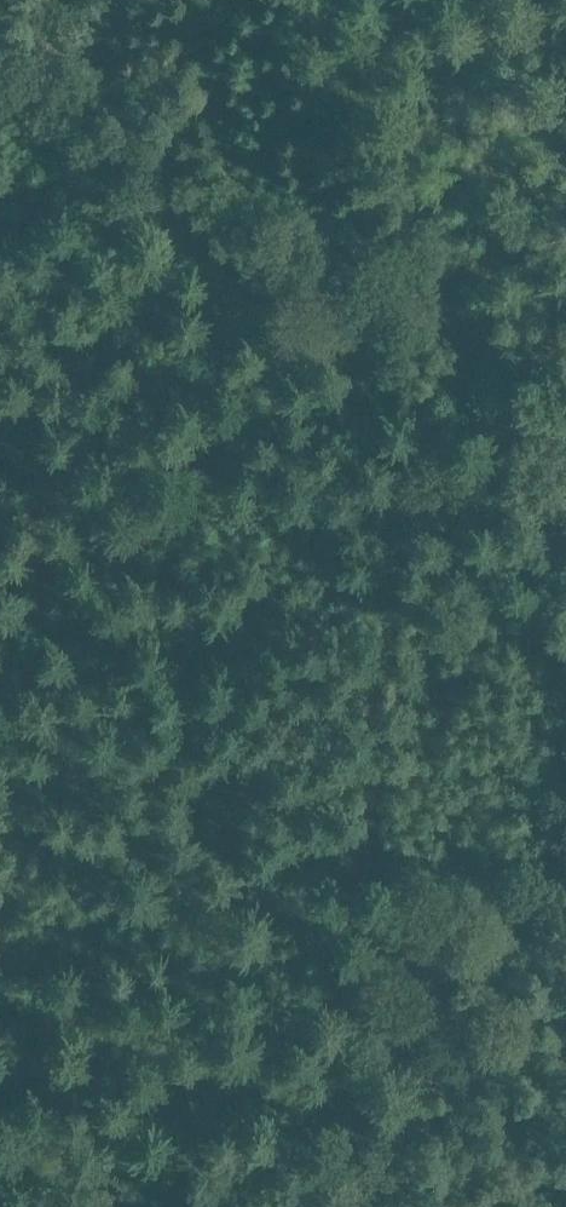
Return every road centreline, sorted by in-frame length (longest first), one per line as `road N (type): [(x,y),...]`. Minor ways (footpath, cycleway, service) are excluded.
road 1 (track): [(342,1206),(565,773)]

